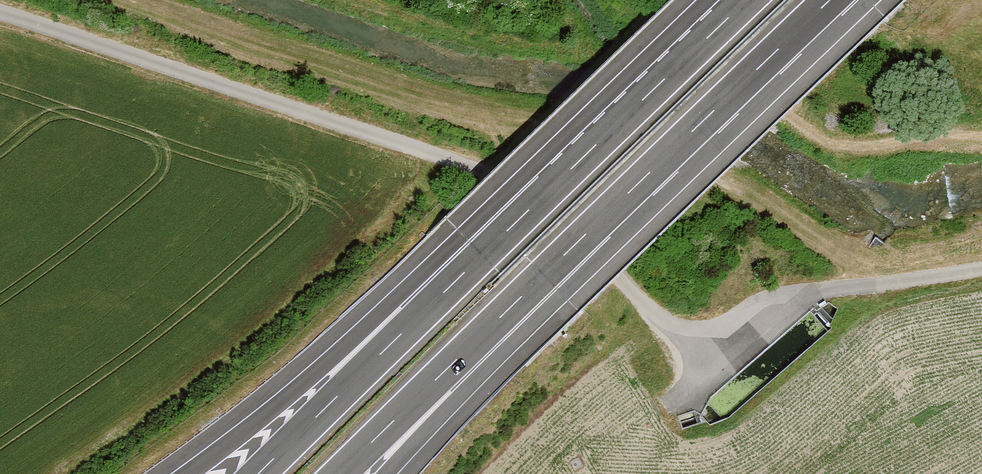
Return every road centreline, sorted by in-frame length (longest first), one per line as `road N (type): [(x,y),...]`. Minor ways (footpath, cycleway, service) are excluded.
road 1 (track): [(0,13),(477,167),(677,328),(719,326),(809,292),(981,270)]
road 2 (motorway): [(563,176),(185,473)]
road 3 (motorway): [(511,307),(830,0)]
road 4 (motorway): [(563,176),(258,473)]
road 5 (motorway): [(747,0),(563,176)]
road 6 (motorway): [(341,473),(511,307)]
road 7 (motorway): [(381,473),(511,307)]

